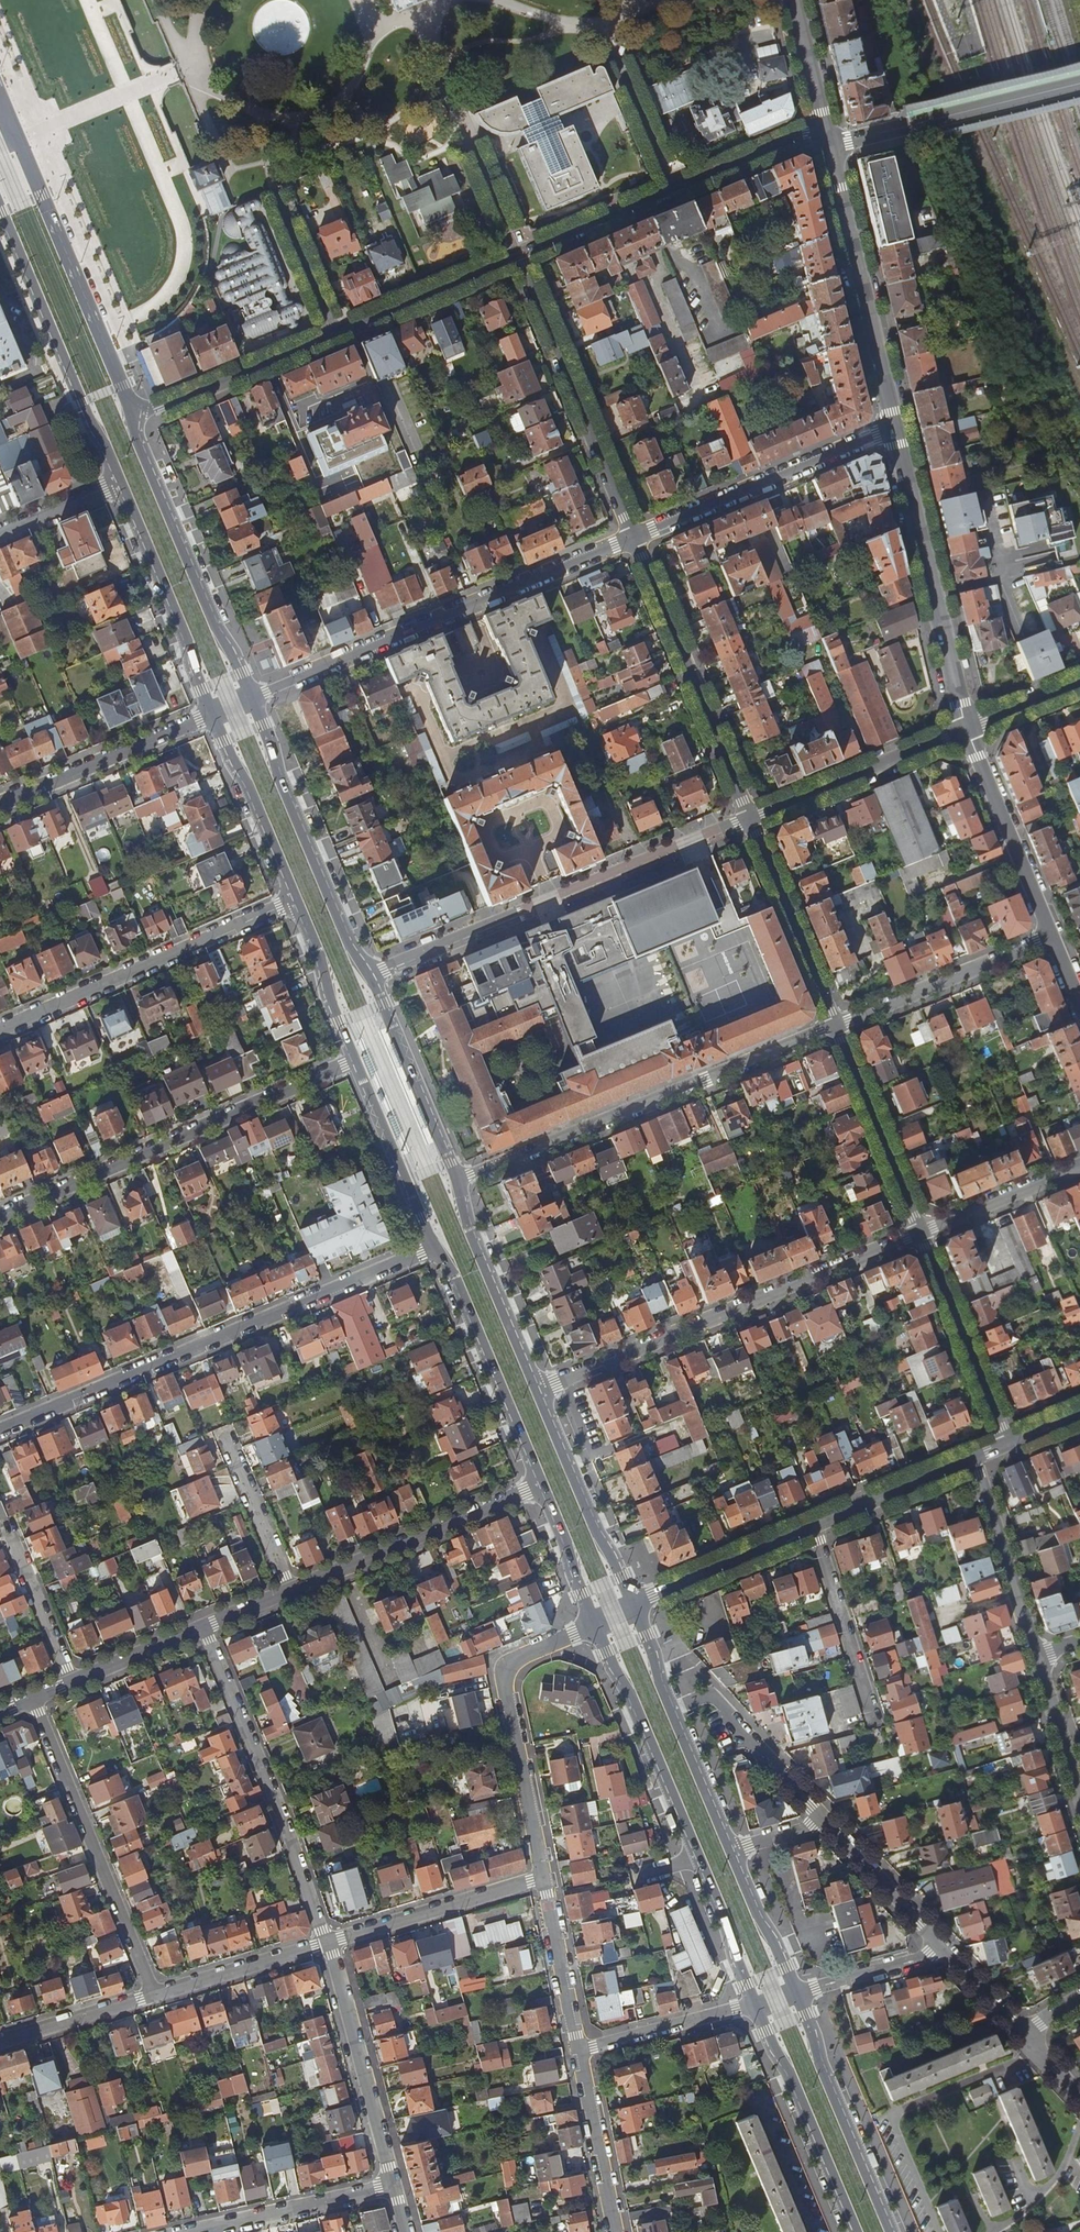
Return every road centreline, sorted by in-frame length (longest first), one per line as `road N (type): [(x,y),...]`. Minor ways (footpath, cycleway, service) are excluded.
road 1 (residential): [(0,1430),(434,1245)]
road 2 (residential): [(922,1233),(537,1390)]
road 3 (residential): [(252,697),(634,537)]
road 4 (residential): [(369,975),(749,819)]
road 5 (residential): [(834,1026),(457,1180)]
road 6 (residential): [(355,1060),(0,1216)]
road 7 (residential): [(202,1626),(327,1945)]
road 8 (residential): [(0,1029),(297,898)]
road 9 (residential): [(33,1698),(154,1994)]
road 10 (residential): [(543,1877),(505,1677),(513,1663),(595,1623)]
road 11 (residential): [(895,429),(966,728)]
road 12 (primary): [(252,697),(215,628),(135,438),(135,417)]
road 13 (residential): [(516,256),(634,537)]
road 14 (residential): [(634,537),(749,819)]
road 15 (primary): [(369,975),(348,944),(252,697)]
road 16 (primary): [(135,417),(17,141)]
road 17 (primary): [(0,208),(121,482)]
road 18 (residential): [(827,146),(895,429)]
road 19 (residential): [(634,537),(895,429)]
road 20 (residential): [(290,1593),(543,1483)]
road 21 (primary): [(434,1245),(456,1278),(543,1483)]
road 22 (primary): [(891,2231),(796,1992)]
road 23 (primary): [(595,1623),(700,1856)]
road 24 (residential): [(327,1945),(390,2186)]
road 25 (primary): [(756,2004),(858,2231)]
road 26 (primary): [(121,482),(213,713)]
road 27 (residential): [(1054,939),(834,1026)]
road 28 (residential): [(966,728),(749,819)]
road 29 (primary): [(634,1604),(537,1390)]
road 30 (residential): [(0,802),(213,713)]
road 31 (residential): [(966,728),(1054,939)]
road 32 (residential): [(922,1233),(1008,1443)]
road 33 (residential): [(327,1945),(543,1877)]
road 34 (residential): [(834,1026),(922,1233)]
road 35 (primary): [(537,1390),(457,1180)]
road 36 (residential): [(749,819),(834,1026)]
road 37 (primary): [(457,1180),(369,975)]
road 38 (residential): [(827,1824),(717,1700),(670,1711)]
road 39 (residential): [(332,335),(135,417)]
road 40 (residential): [(973,1459),(1037,1657)]
road 41 (residential): [(390,2186),(190,2231)]
road 42 (primary): [(213,713),(297,898)]
road 43 (primary): [(355,1060),(434,1245)]
road 44 (residential): [(516,256),(332,335)]
road 45 (residential): [(815,1527),(873,1718)]
road 46 (residential): [(634,1604),(815,1527)]
road 47 (residential): [(577,2050),(756,2004)]
road 48 (residential): [(614,2231),(577,2050)]
road 49 (residential): [(154,1994),(327,1945)]
road 50 (residential): [(577,2050),(543,1877)]
road 51 (residential): [(178,71),(17,141)]
road 52 (residential): [(220,1433),(290,1593)]
road 53 (residential): [(910,124),(1079,84)]
road 54 (primary): [(297,898),(355,1060)]
road 55 (residential): [(815,1527),(973,1459)]
road 56 (residential): [(1079,1168),(922,1233)]
road 57 (residential): [(942,1949),(827,1824)]
road 58 (residential): [(672,192),(516,256)]
road 59 (residential): [(823,129),(672,192)]
road 60 (residential): [(0,2041),(154,1994)]
road 61 (residential): [(9,1534),(71,1681)]
road 62 (primary): [(700,1856),(756,2004)]
road 63 (residential): [(332,335),(273,191)]
road 64 (primary): [(796,1992),(729,1852)]
road 65 (residential): [(672,192),(612,50)]
road 66 (primary): [(729,1852),(670,1711)]
road 67 (residential): [(796,1992),(942,1949)]
road 68 (primary): [(543,1483),(595,1623)]
road 69 (residential): [(1037,1657),(1079,1795)]
road 70 (residential): [(71,1681),(202,1626)]
road 71 (residential): [(792,0),(823,129)]
road 72 (residential): [(121,482),(0,533)]
road 73 (residential): [(1079,679),(966,728)]

